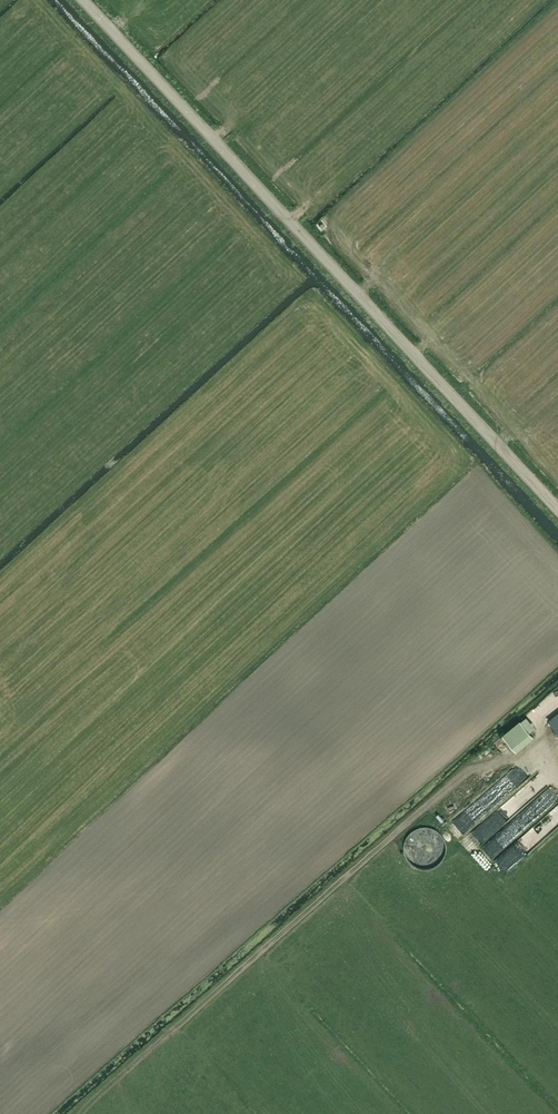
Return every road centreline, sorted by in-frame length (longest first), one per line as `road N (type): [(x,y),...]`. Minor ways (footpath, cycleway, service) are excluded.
road 1 (unclassified): [(557,507),(83,0)]

